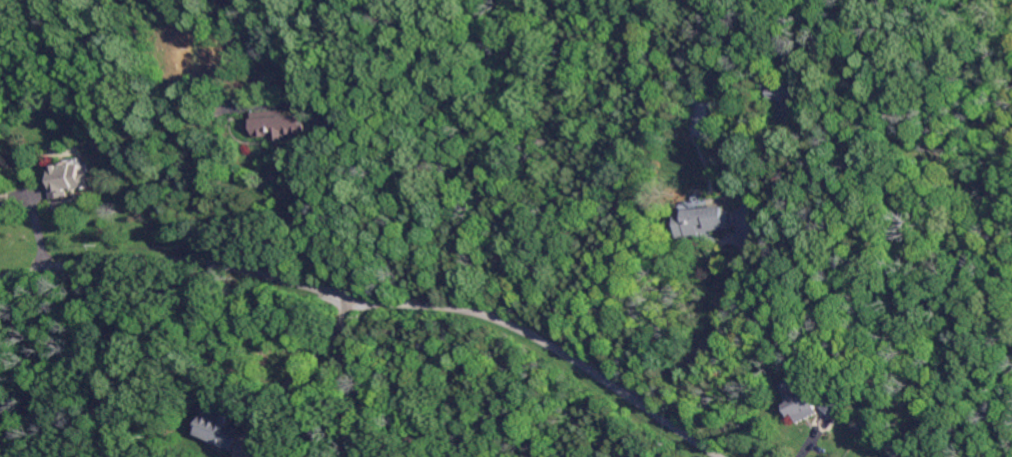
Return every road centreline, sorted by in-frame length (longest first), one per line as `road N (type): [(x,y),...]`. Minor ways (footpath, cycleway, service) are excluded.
road 1 (residential): [(0,278),(118,258),(185,260),(357,299),(479,311),(575,358),(720,456)]

